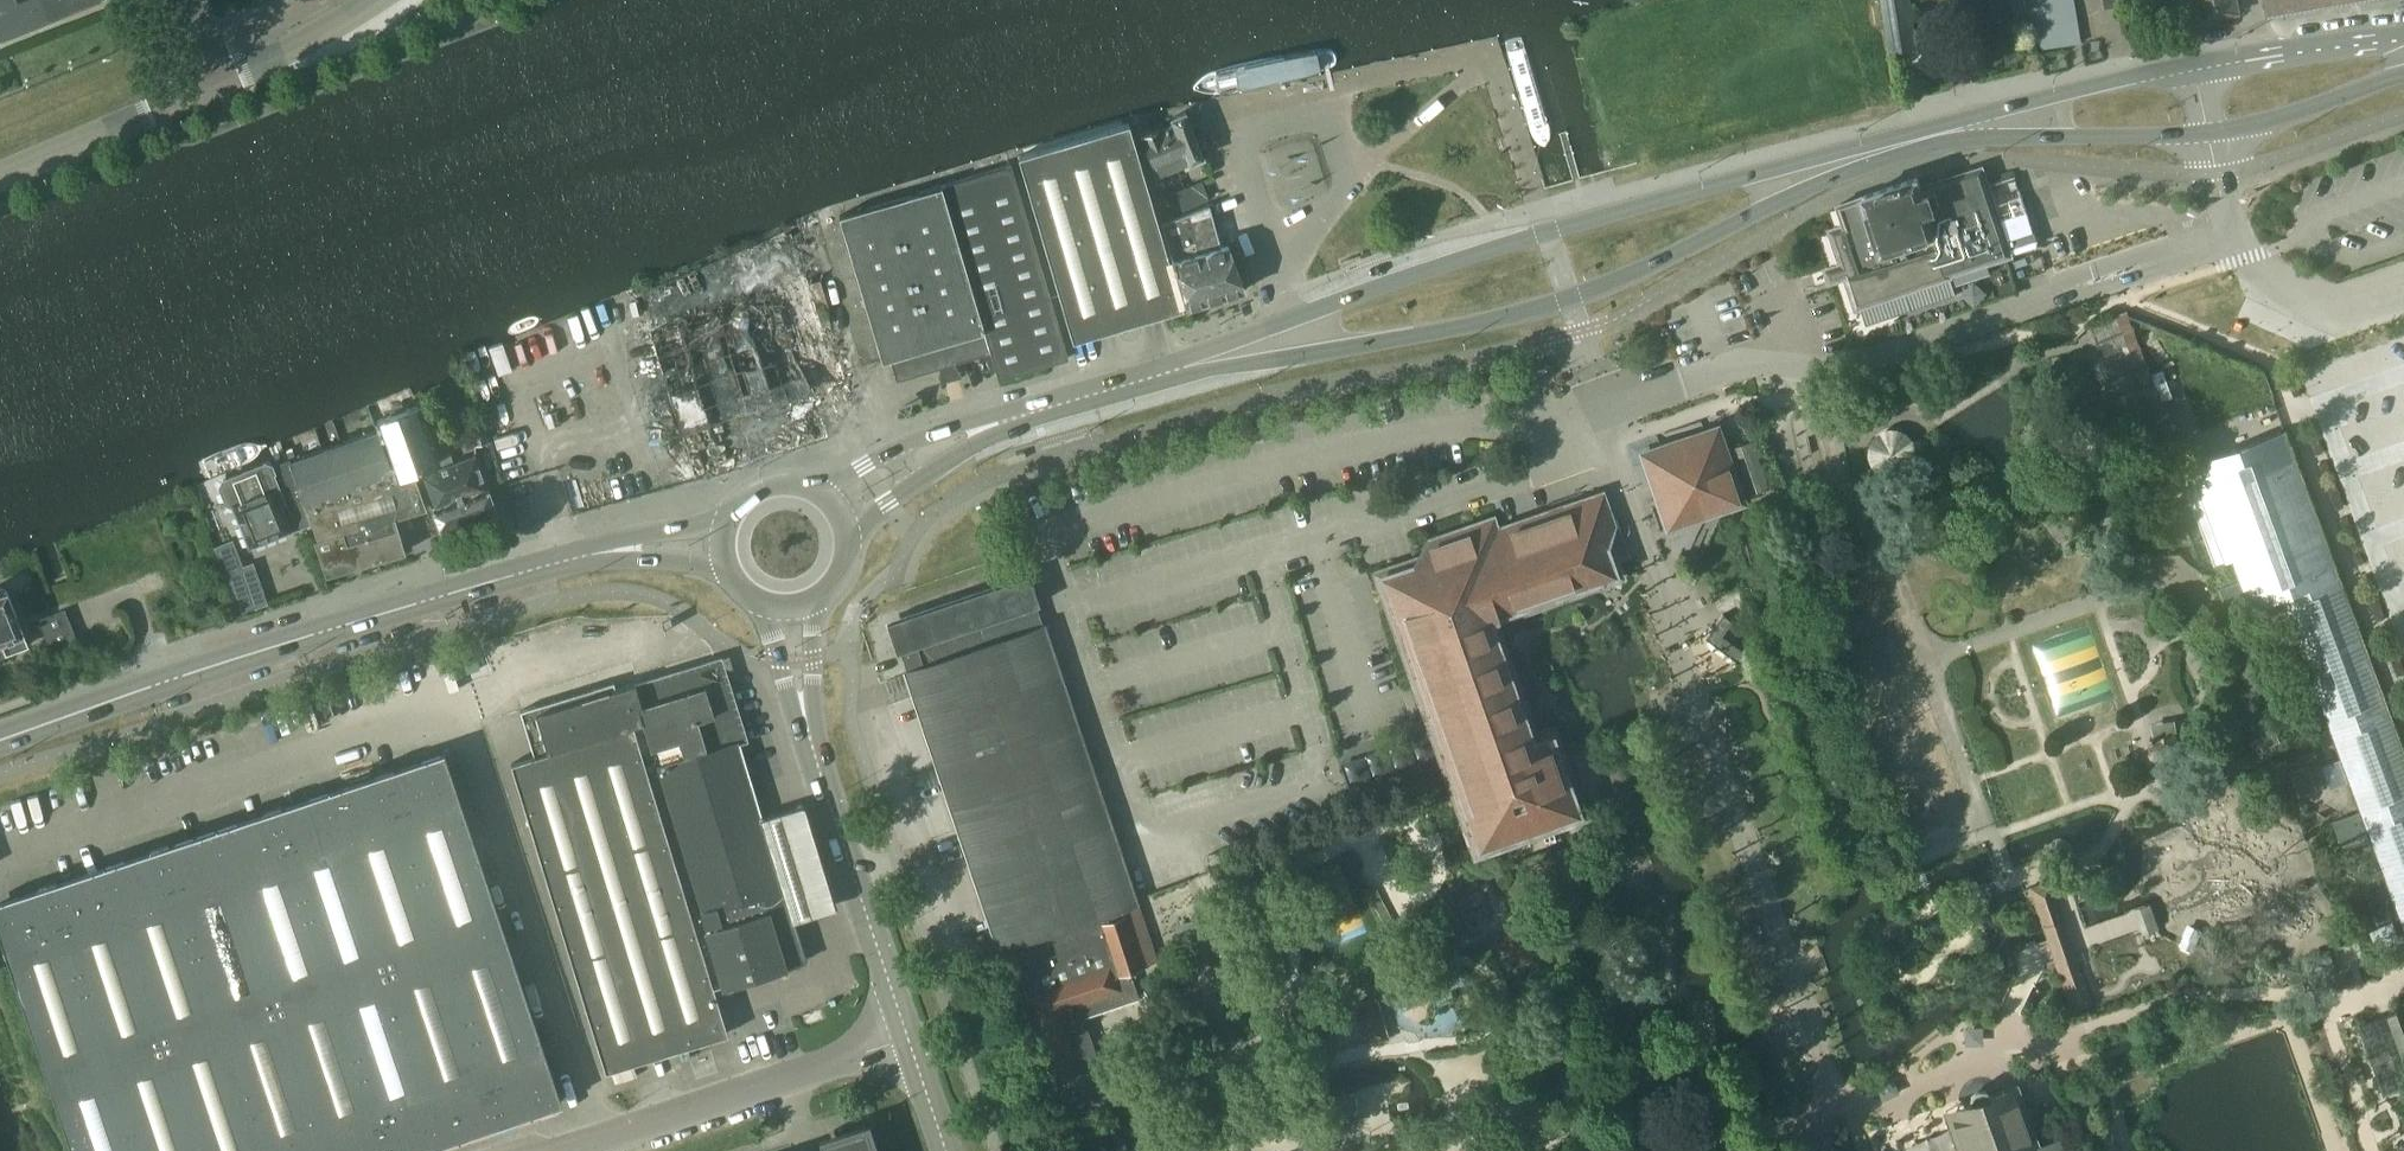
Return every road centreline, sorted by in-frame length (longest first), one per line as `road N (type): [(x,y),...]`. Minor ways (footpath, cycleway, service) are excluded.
road 1 (primary): [(1182,367),(1303,357),(1576,300),(1831,181),(1936,144),(2232,130),(2403,75)]
road 2 (primary): [(2403,34),(2195,68),(1848,150),(1541,236),(1293,317),(1182,367)]
road 3 (primary): [(0,742),(568,559),(723,546)]
road 4 (unclassified): [(909,1036),(806,717),(791,607)]
road 5 (unclassified): [(549,1150),(909,1036)]
road 6 (primary): [(837,508),(990,424),(1182,367)]
road 7 (tertiary): [(0,174),(218,84)]
road 8 (tertiary): [(218,84),(335,34),(386,0)]
road 9 (primary): [(837,508),(809,486),(760,487),(733,510),(723,546)]
road 10 (primary): [(791,607),(816,599),(843,571),(847,532),(837,508)]
road 11 (unclassified): [(949,1150),(909,1036)]

